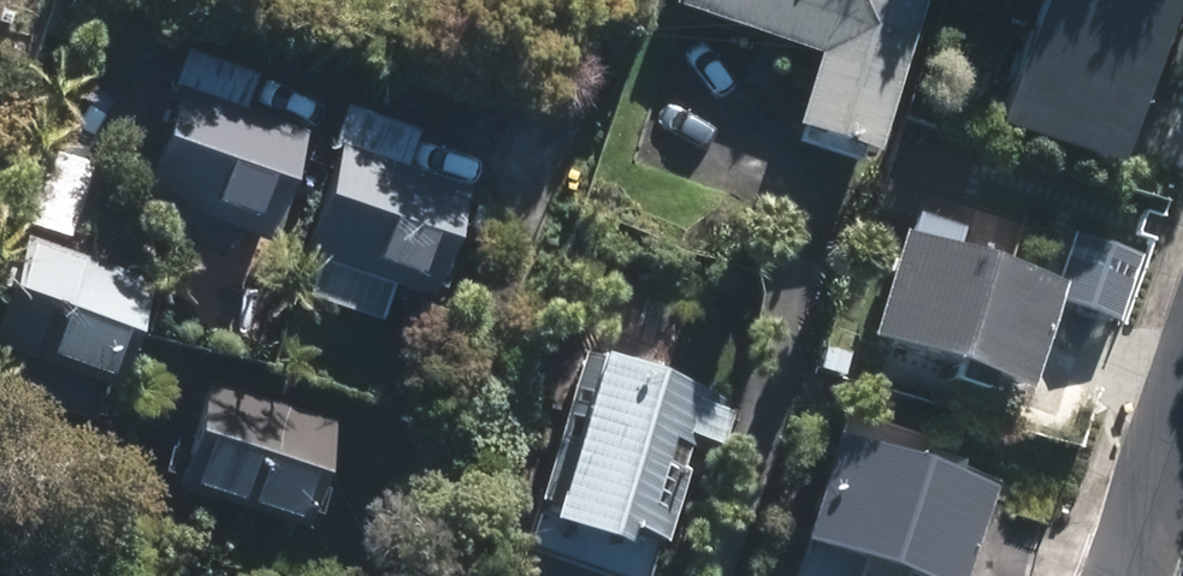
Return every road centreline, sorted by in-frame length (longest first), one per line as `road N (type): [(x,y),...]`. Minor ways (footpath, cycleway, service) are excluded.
road 1 (residential): [(1182,383),(1109,575)]

